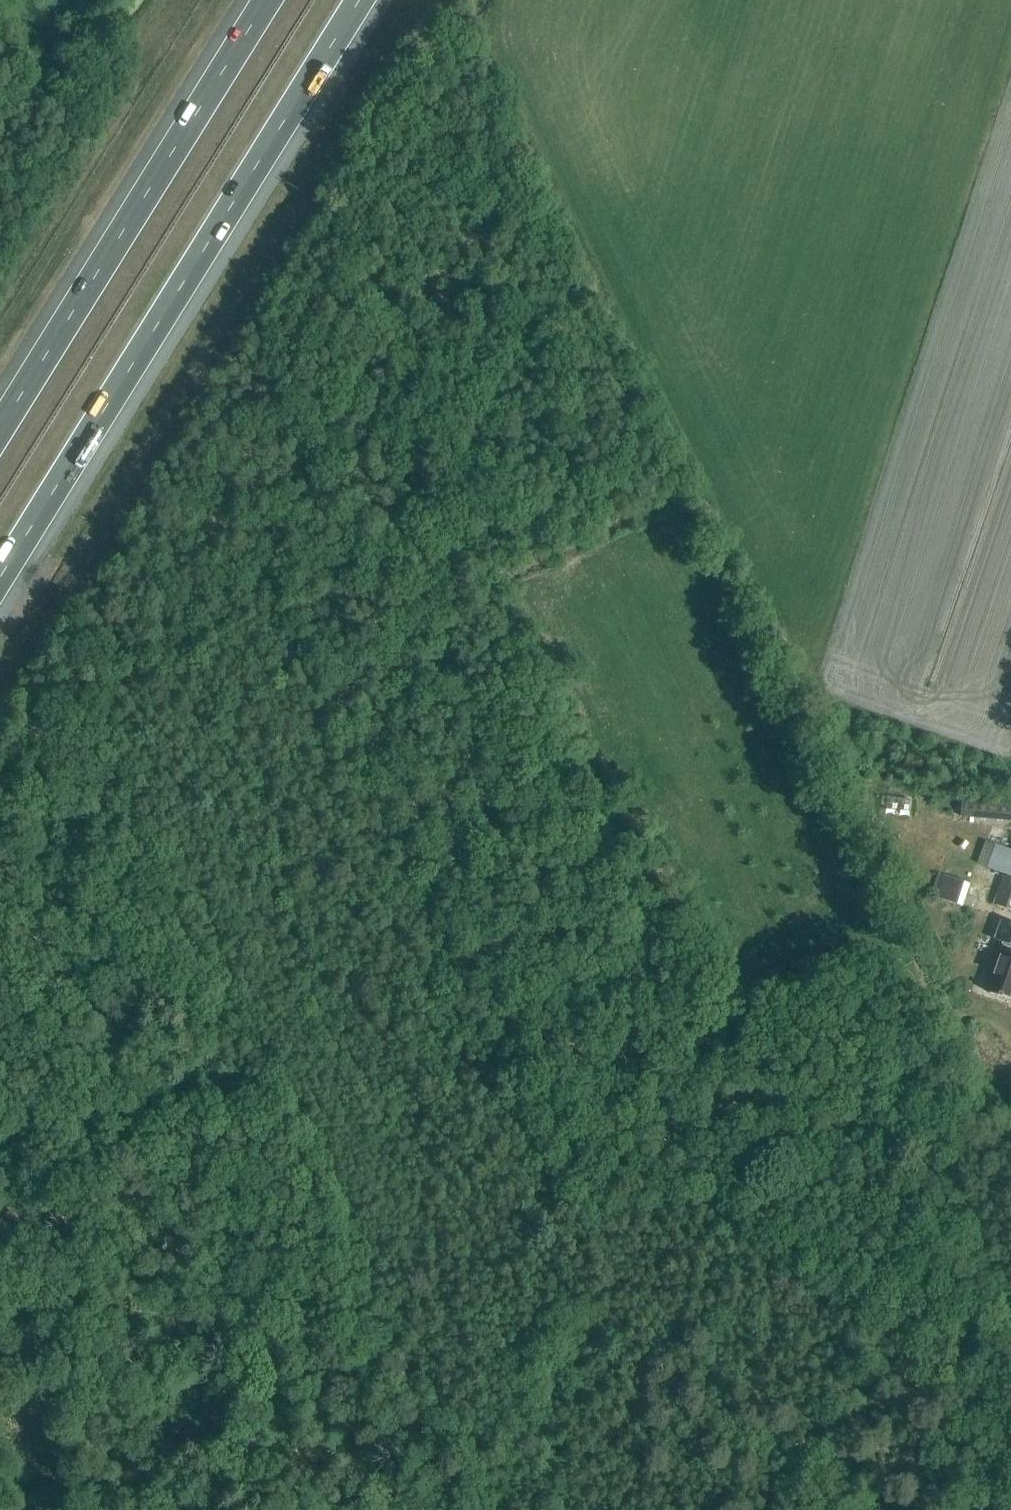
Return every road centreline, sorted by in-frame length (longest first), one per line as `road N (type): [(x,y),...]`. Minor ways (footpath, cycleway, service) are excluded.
road 1 (motorway): [(0,579),(361,0)]
road 2 (track): [(1010,1347),(966,1198),(928,1135),(776,1509)]
road 3 (motorway): [(265,0),(0,426)]

